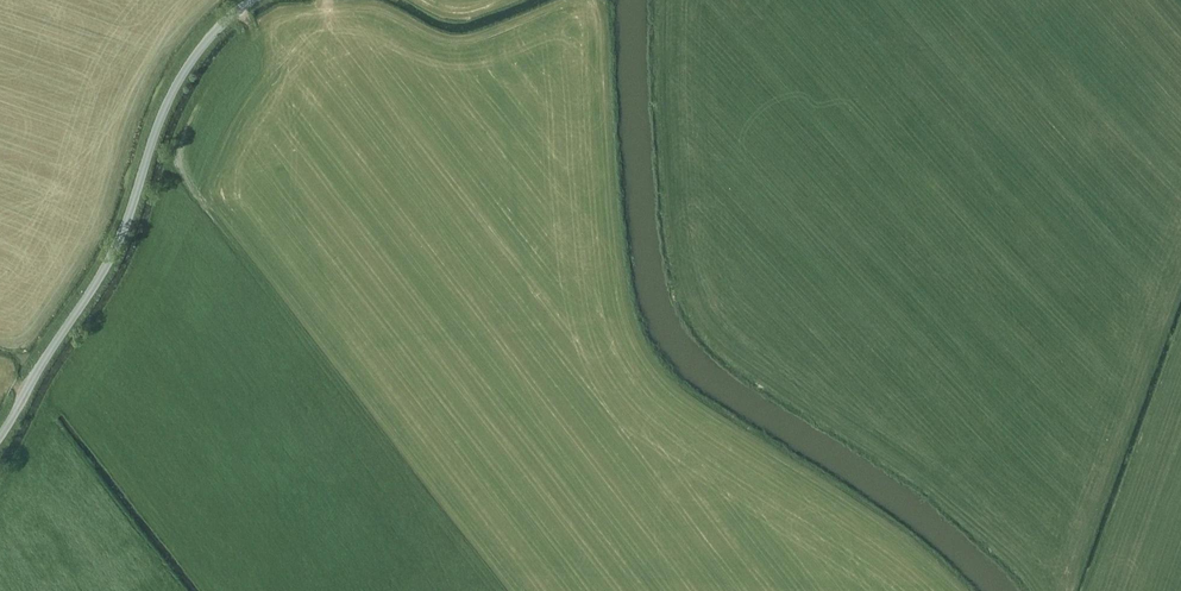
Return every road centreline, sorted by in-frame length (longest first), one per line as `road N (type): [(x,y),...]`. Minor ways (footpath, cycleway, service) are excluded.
road 1 (tertiary): [(252,0),(214,32),(180,78),(123,233),(0,438)]

